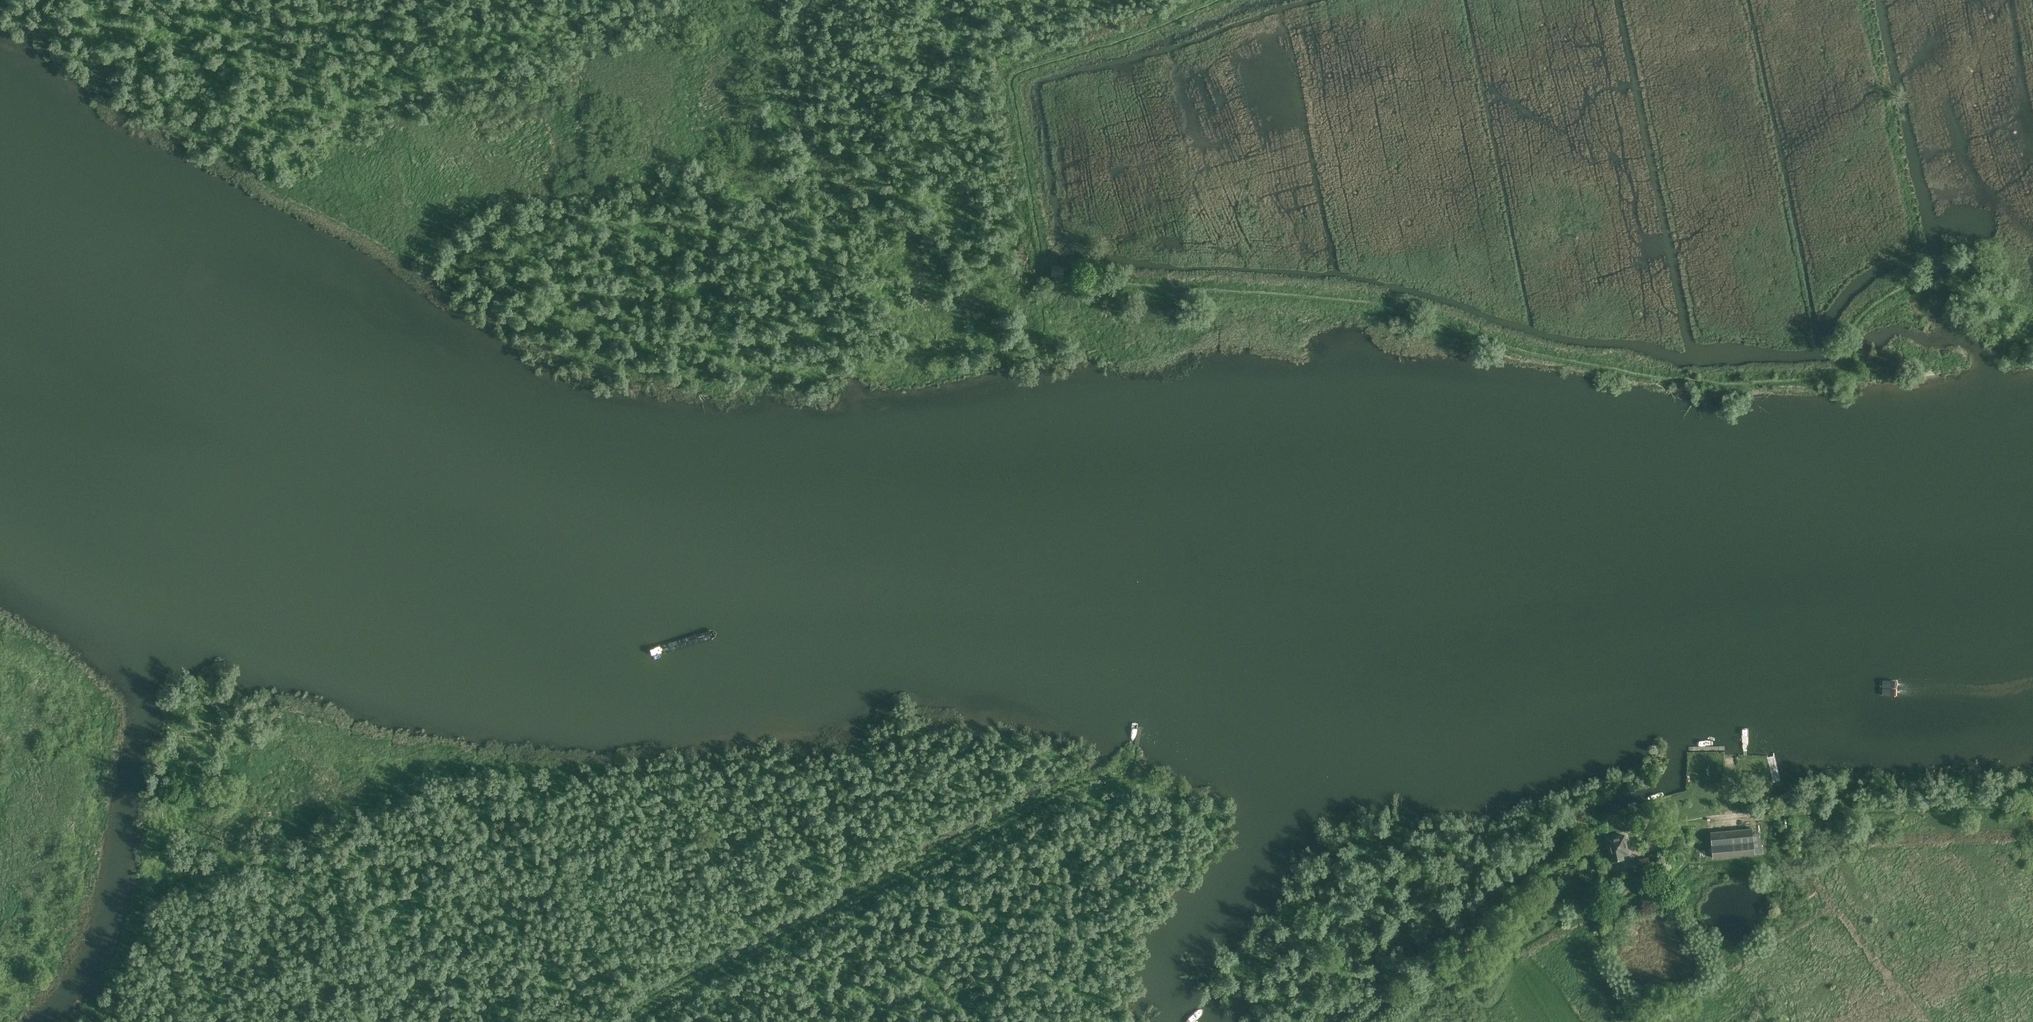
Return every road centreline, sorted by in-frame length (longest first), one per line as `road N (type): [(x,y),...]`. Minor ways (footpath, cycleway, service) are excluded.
road 1 (track): [(1769,816),(2032,807)]

